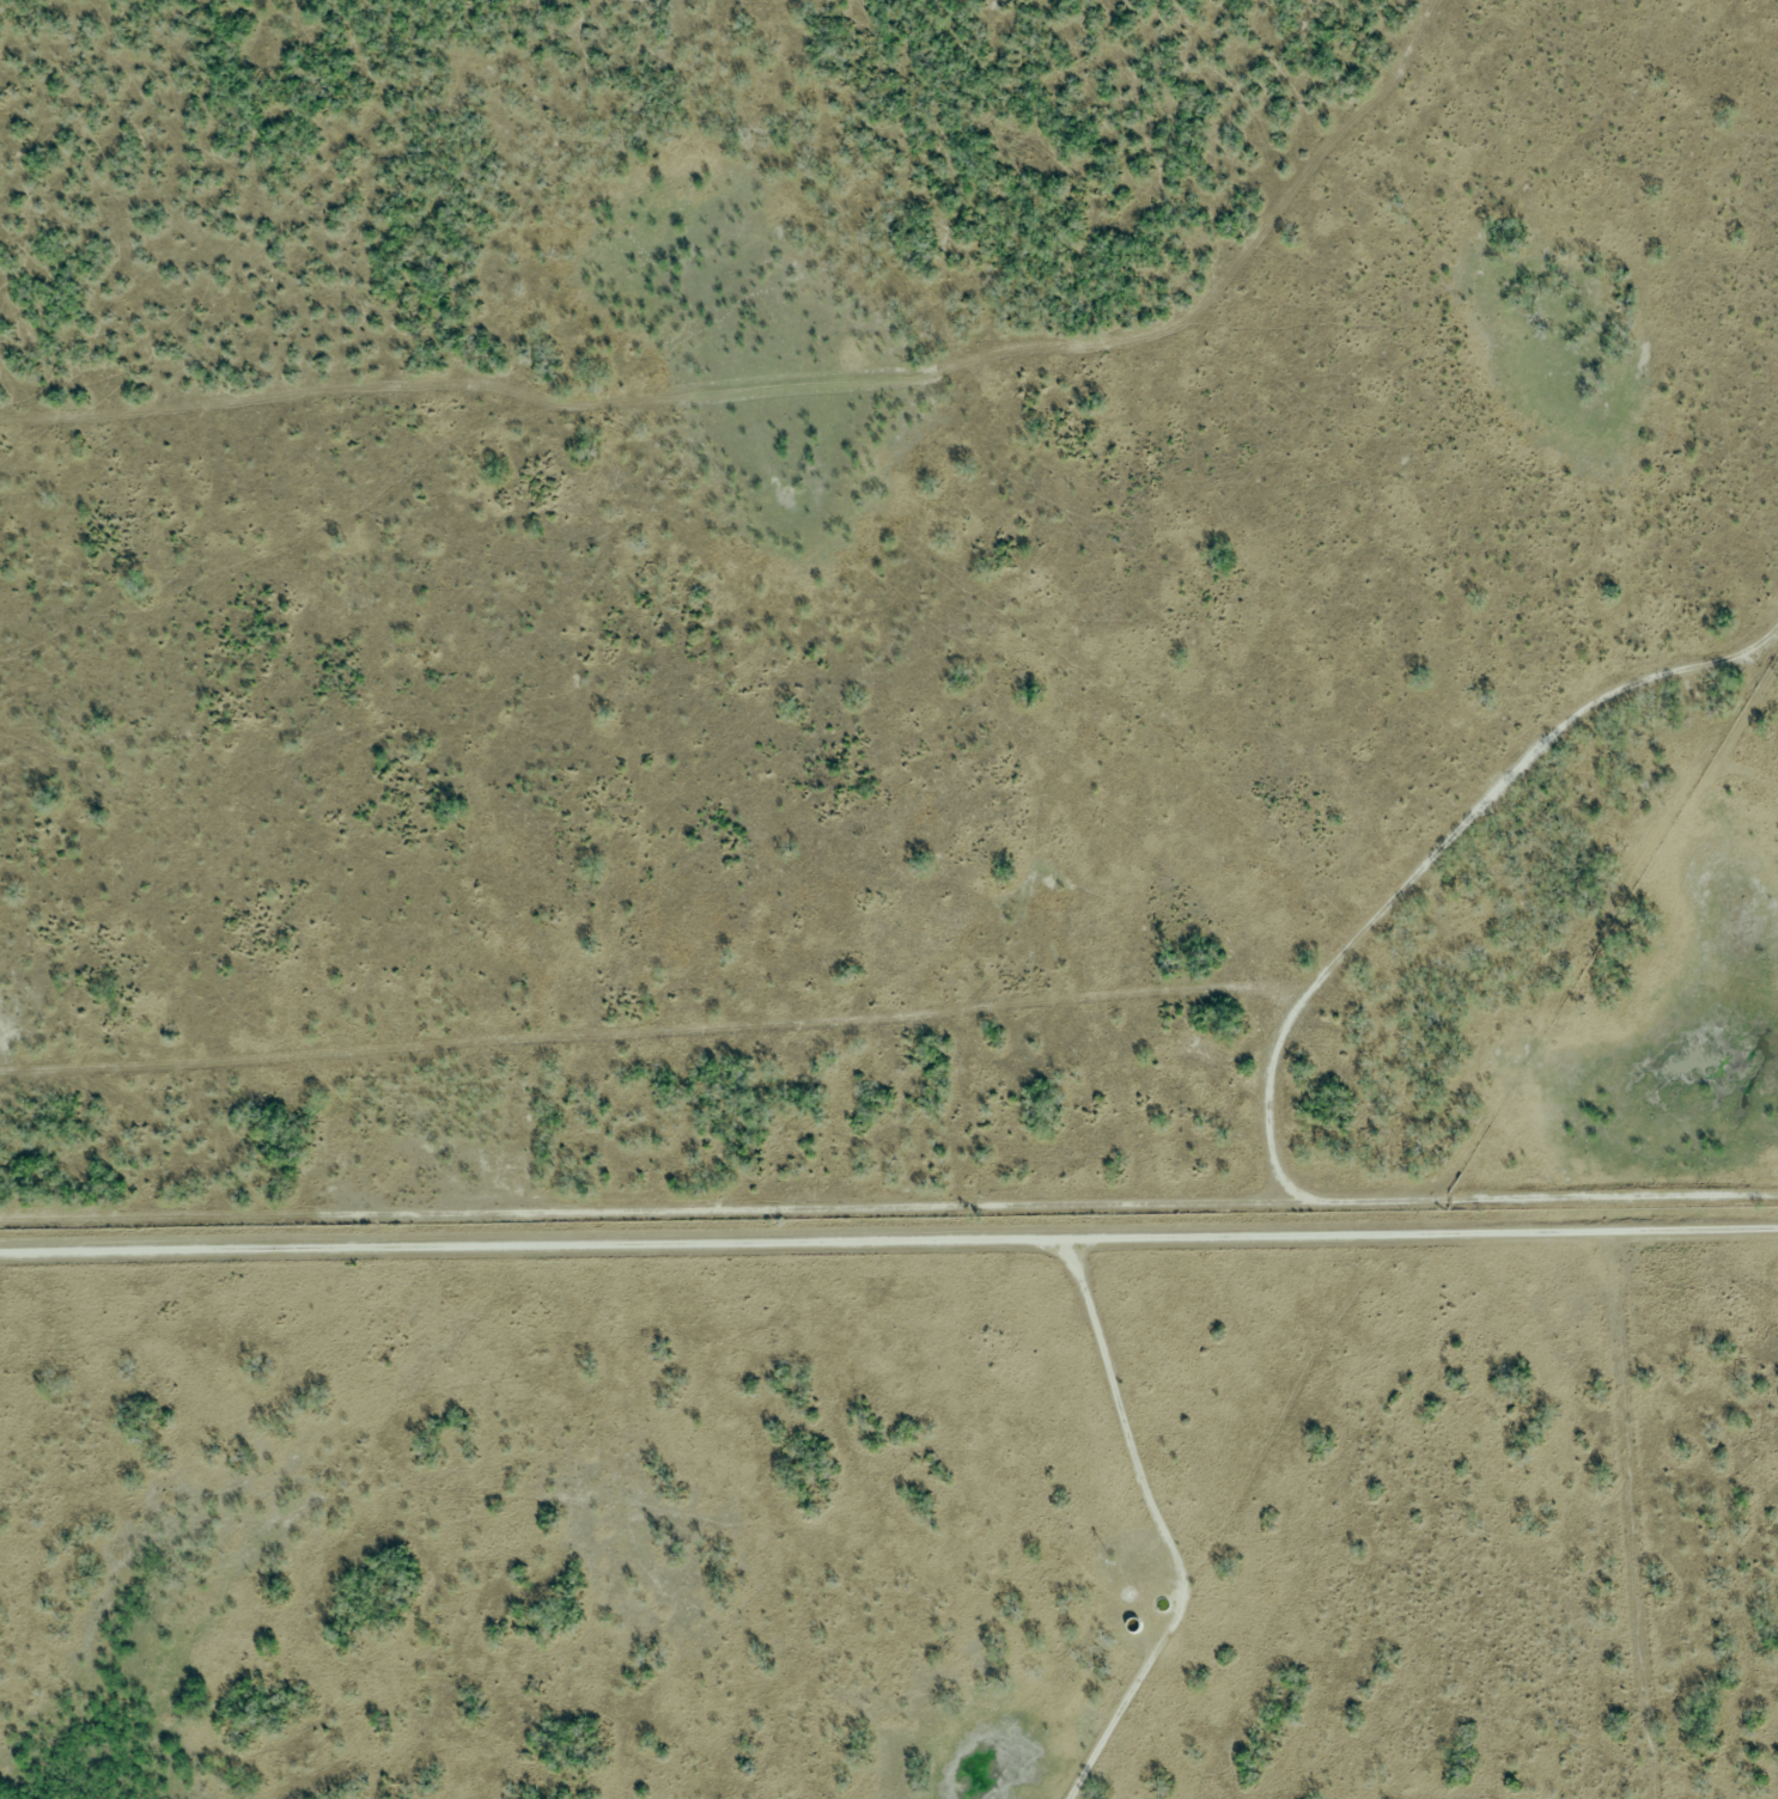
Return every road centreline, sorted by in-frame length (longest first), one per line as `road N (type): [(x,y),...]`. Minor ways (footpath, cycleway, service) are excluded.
road 1 (residential): [(0,1237),(1777,1216)]

